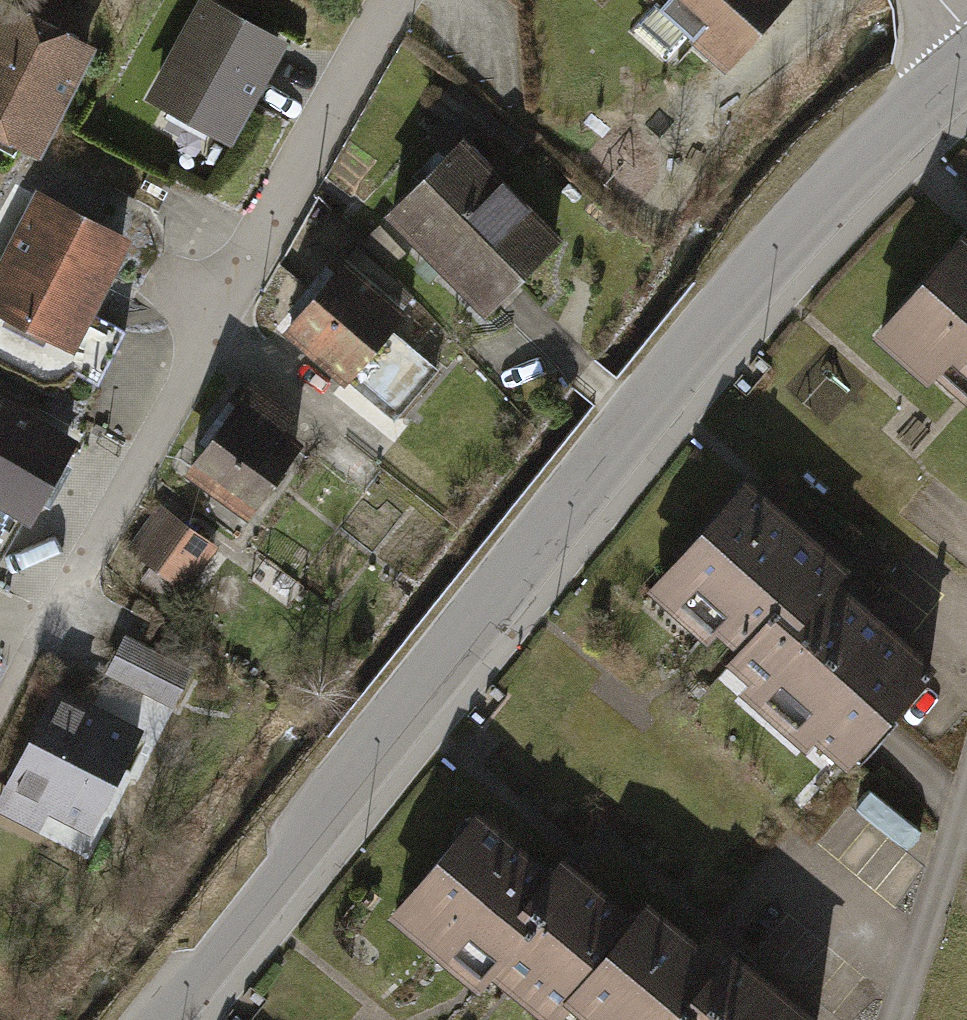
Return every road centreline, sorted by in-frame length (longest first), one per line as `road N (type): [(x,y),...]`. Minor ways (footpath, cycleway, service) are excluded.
road 1 (tertiary): [(174,1019),(664,402),(756,294),(966,80)]
road 2 (residential): [(29,673),(211,320),(395,0)]
road 3 (residential): [(892,1019),(966,800)]

